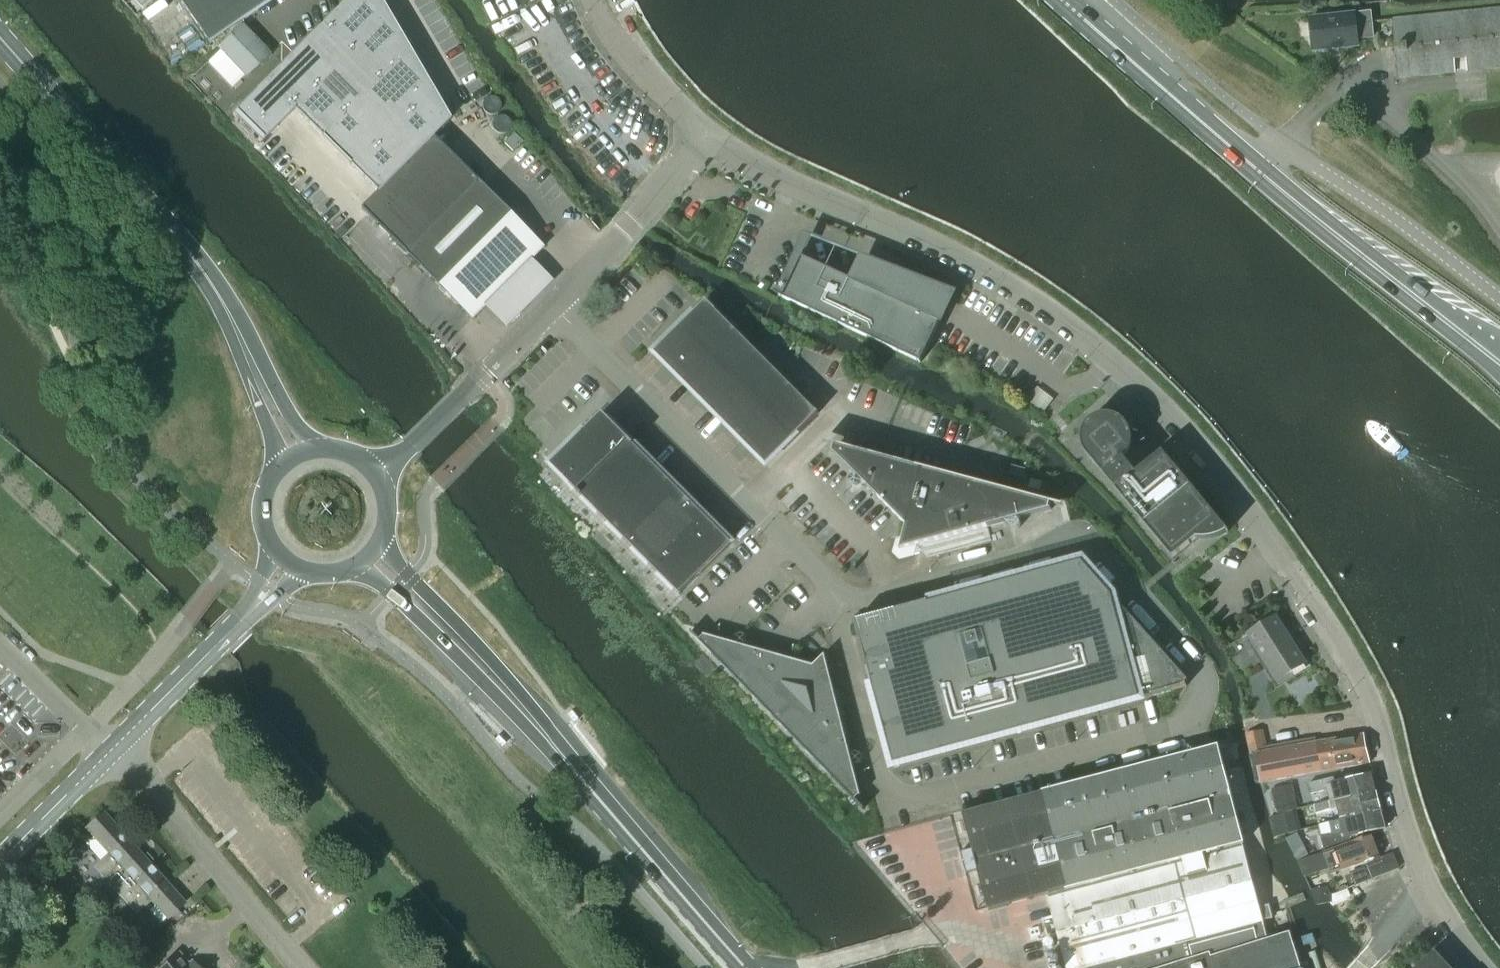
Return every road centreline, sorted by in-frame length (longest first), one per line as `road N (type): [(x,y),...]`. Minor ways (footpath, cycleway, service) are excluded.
road 1 (residential): [(1428,888),(1363,683),(1276,550),(1149,389),(1000,280),(706,132)]
road 2 (unclassified): [(838,603),(886,783),(910,799),(1179,724),(1200,690),(1196,661),(1088,538),(883,593)]
road 3 (unclassified): [(551,306),(826,581),(838,603)]
road 4 (secondary): [(612,813),(557,735),(379,544)]
road 5 (secondary): [(357,566),(612,813)]
road 6 (secondary): [(203,270),(0,37)]
road 7 (primary): [(1499,362),(1262,173)]
road 8 (unclassified): [(300,967),(109,752)]
road 9 (unclassified): [(1499,298),(1286,145)]
road 10 (primary): [(1262,173),(1065,0)]
road 11 (unclassified): [(551,306),(706,132)]
road 12 (secondary): [(203,270),(278,467)]
road 13 (secondary): [(311,449),(241,319),(203,270)]
road 14 (secondary): [(746,967),(612,813)]
road 15 (unclassified): [(411,446),(551,306)]
road 16 (secondary): [(109,752),(242,619)]
road 17 (residential): [(706,132),(636,66),(593,0)]
road 18 (secondary): [(0,860),(109,752)]

